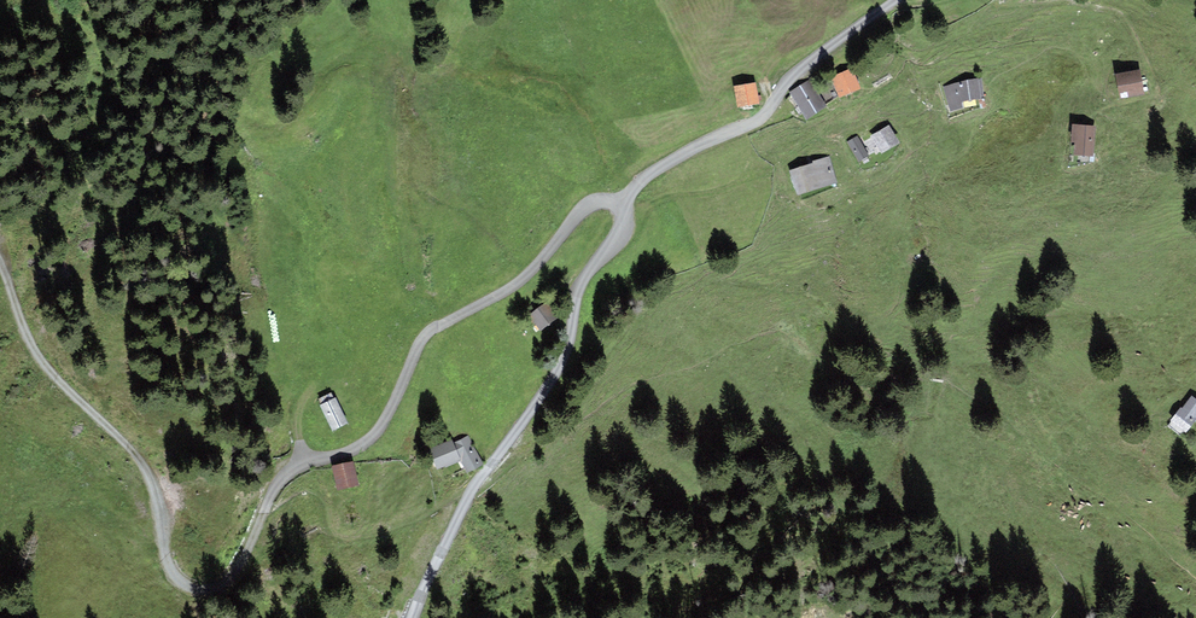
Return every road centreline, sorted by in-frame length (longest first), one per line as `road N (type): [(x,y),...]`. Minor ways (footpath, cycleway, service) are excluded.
road 1 (track): [(0,254),(28,336),(164,491),(169,567),(200,597),(230,587),(280,471),(364,444),(426,329),(524,277),(580,203),(623,197)]
road 2 (unclassified): [(894,0),(766,107),(659,163),(623,197),(617,227),(583,277),(564,350),(489,457),(414,617)]

